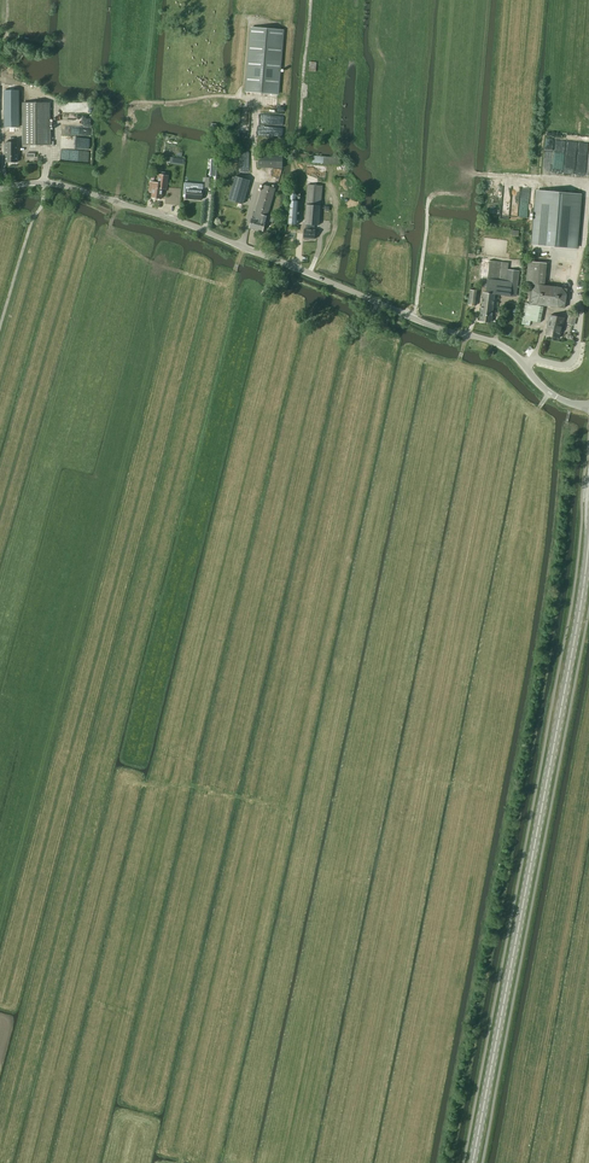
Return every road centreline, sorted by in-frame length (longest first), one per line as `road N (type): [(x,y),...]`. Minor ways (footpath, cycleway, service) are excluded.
road 1 (track): [(139,782),(272,799),(369,376),(362,348),(374,300)]
road 2 (secondary): [(473,1162),(588,533)]
road 3 (tertiary): [(0,190),(64,185),(135,207),(459,333)]
road 4 (track): [(234,272),(215,281),(155,263),(113,234),(131,105),(239,96),(239,104),(257,106),(257,182)]
road 5 (tertiary): [(588,407),(556,399),(502,345),(459,333)]
road 6 (track): [(0,330),(44,183)]

